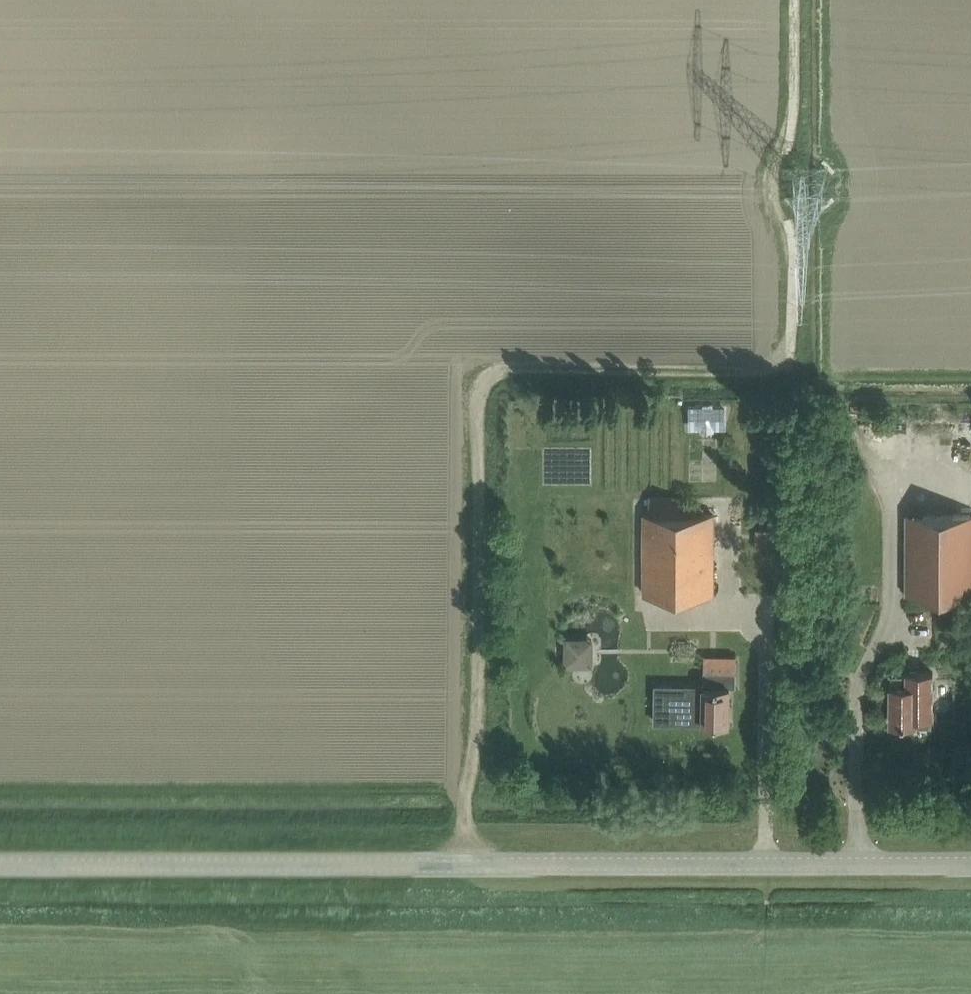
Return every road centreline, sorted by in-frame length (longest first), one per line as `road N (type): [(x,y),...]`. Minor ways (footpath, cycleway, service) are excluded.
road 1 (unclassified): [(970,865),(0,865)]

